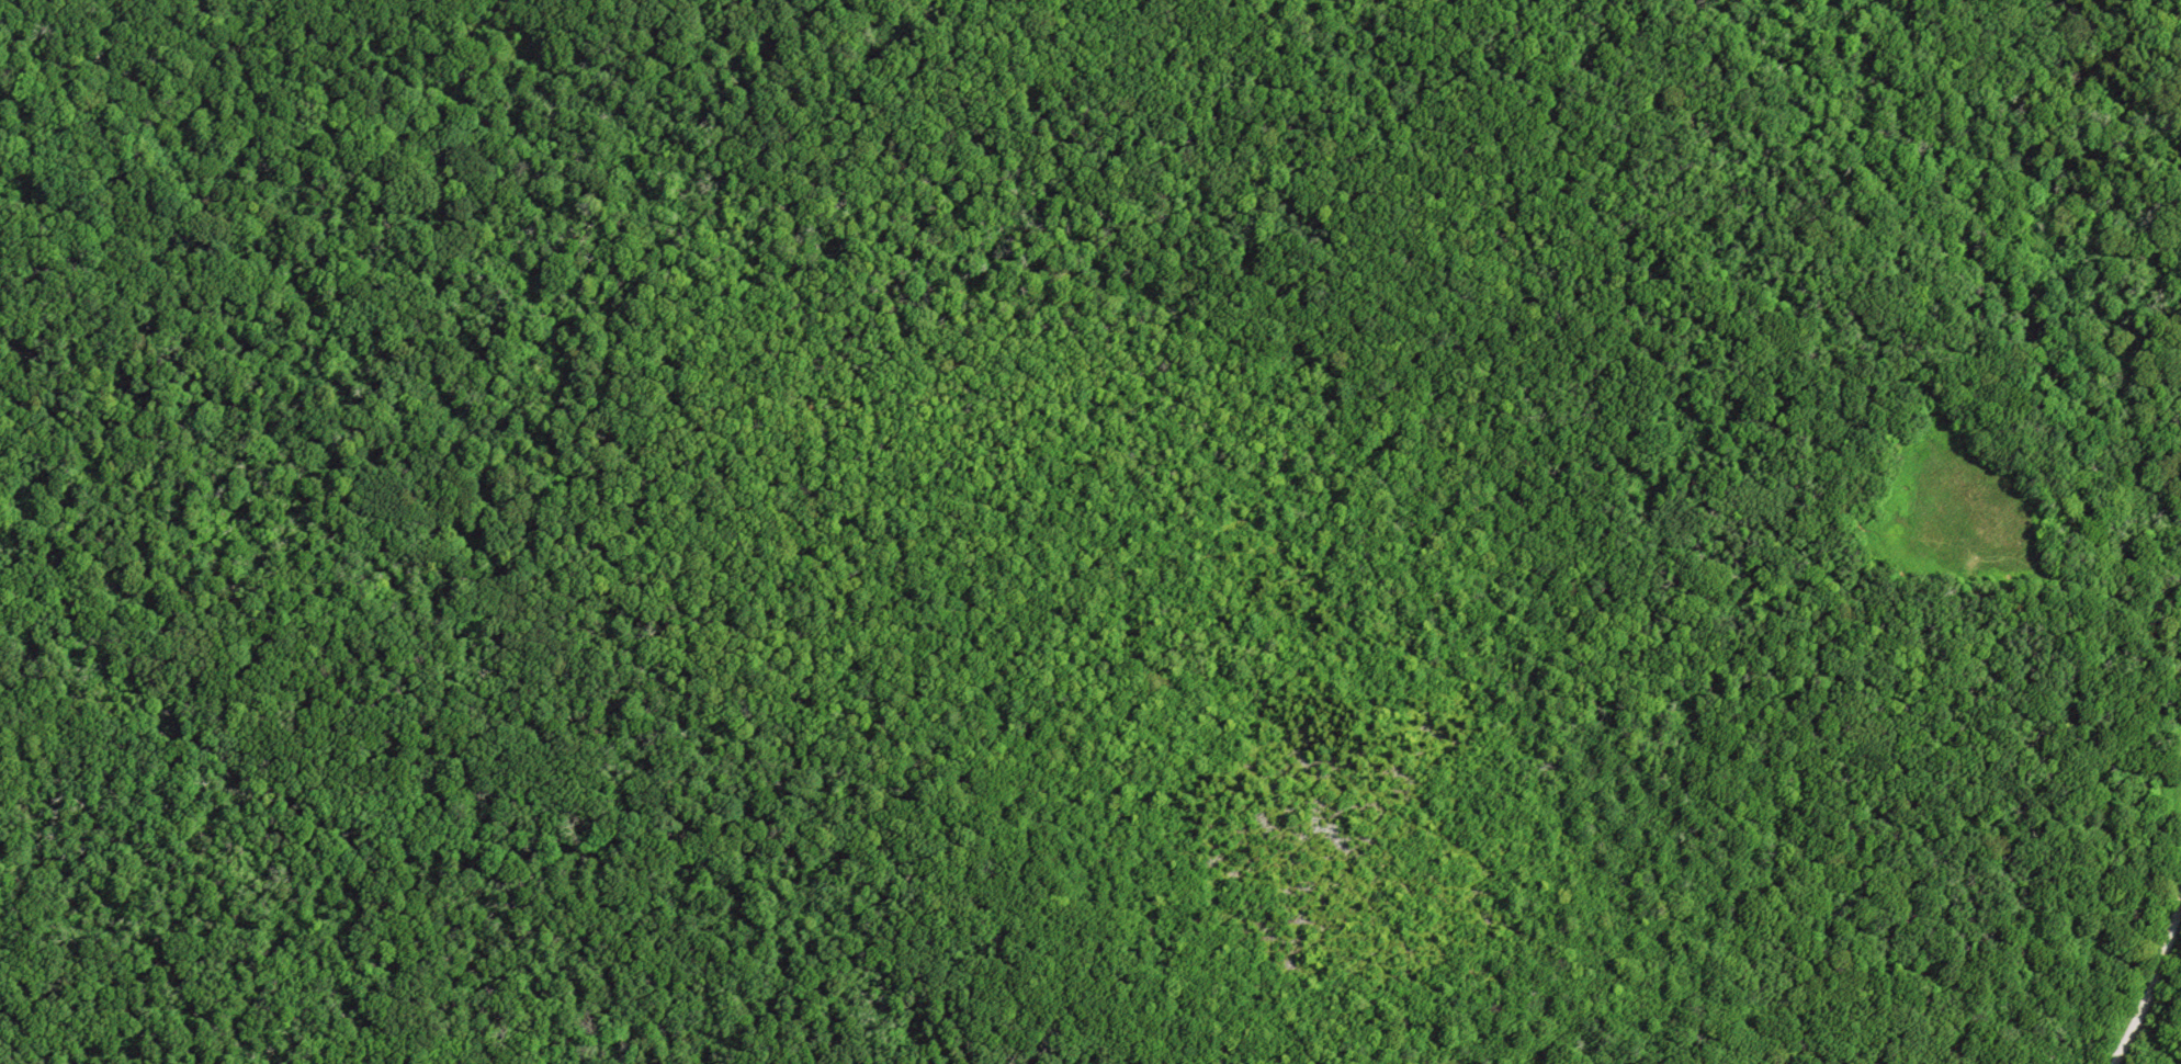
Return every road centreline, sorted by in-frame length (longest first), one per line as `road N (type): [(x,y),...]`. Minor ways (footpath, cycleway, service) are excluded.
road 1 (residential): [(2111,1063),(2180,895)]

